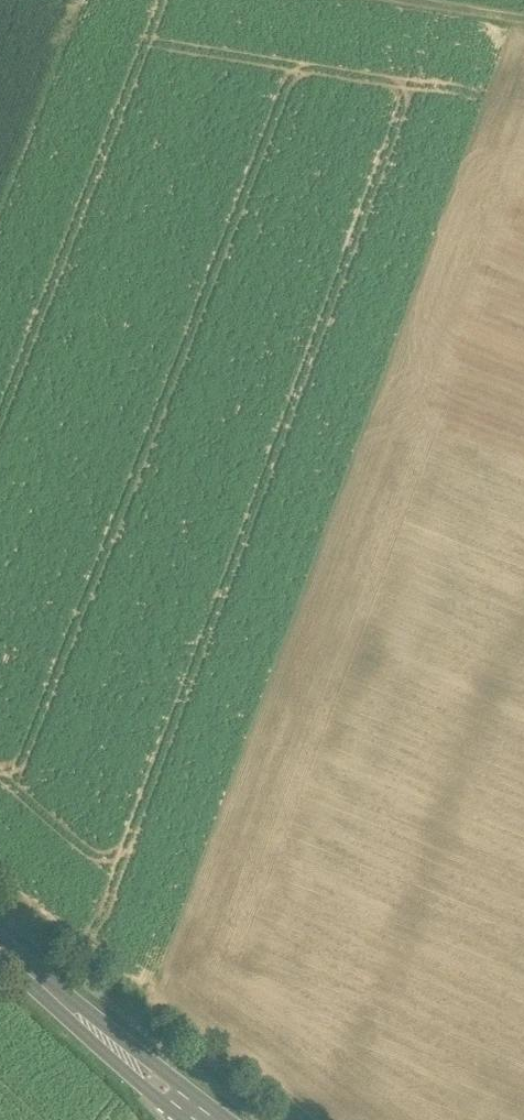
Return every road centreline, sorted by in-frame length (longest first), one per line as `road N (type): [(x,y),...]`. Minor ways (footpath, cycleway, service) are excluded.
road 1 (track): [(523,386),(250,1119)]
road 2 (tertiary): [(191,1119),(0,956)]
road 3 (track): [(370,0),(523,26)]

